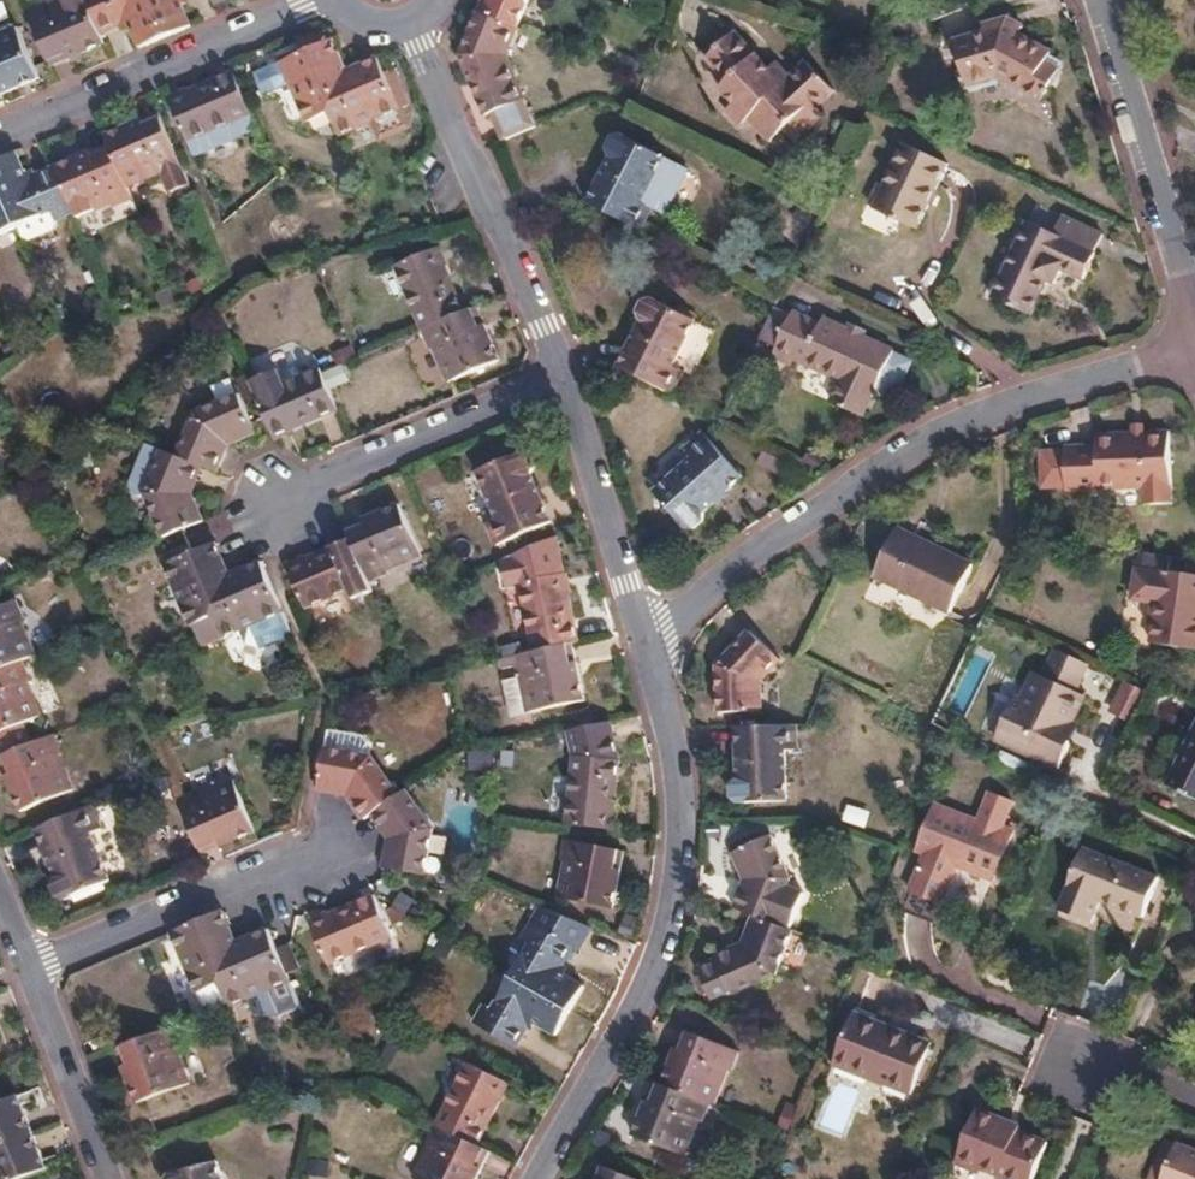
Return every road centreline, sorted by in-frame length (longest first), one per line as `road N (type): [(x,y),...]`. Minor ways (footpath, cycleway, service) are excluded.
road 1 (residential): [(1194,354),(1025,409),(910,457),(763,549),(649,638)]
road 2 (residential): [(649,638),(675,782),(676,900),(627,1034),(542,1178)]
road 3 (residential): [(562,384),(409,23)]
road 4 (residential): [(321,0),(0,139)]
road 5 (residential): [(1098,0),(1194,327)]
road 6 (residential): [(269,509),(562,384)]
road 7 (residential): [(34,977),(320,848)]
road 8 (residential): [(649,638),(562,384)]
road 9 (residential): [(34,977),(107,1178)]
road 10 (residential): [(1080,1071),(1194,1106)]

